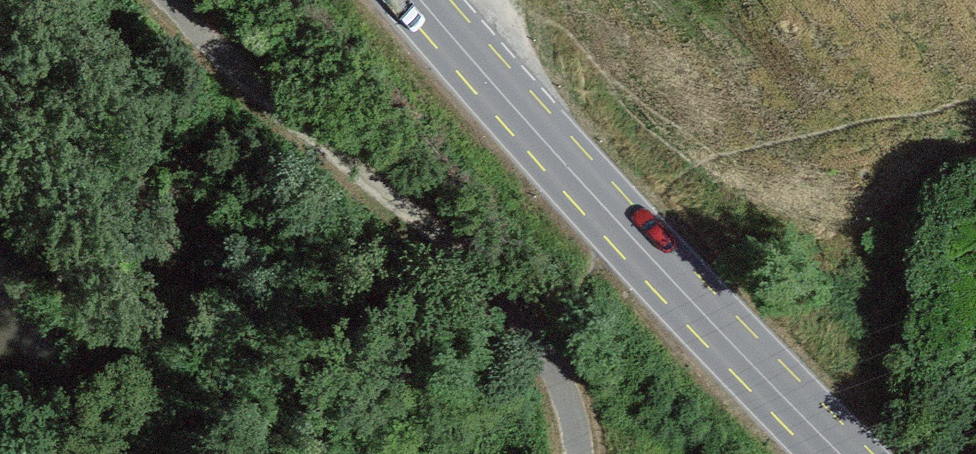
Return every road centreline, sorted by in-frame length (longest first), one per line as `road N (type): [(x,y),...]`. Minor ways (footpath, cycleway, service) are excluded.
road 1 (track): [(149,0),(469,272),(545,354),(578,453)]
road 2 (secondary): [(846,453),(673,279),(420,0)]

